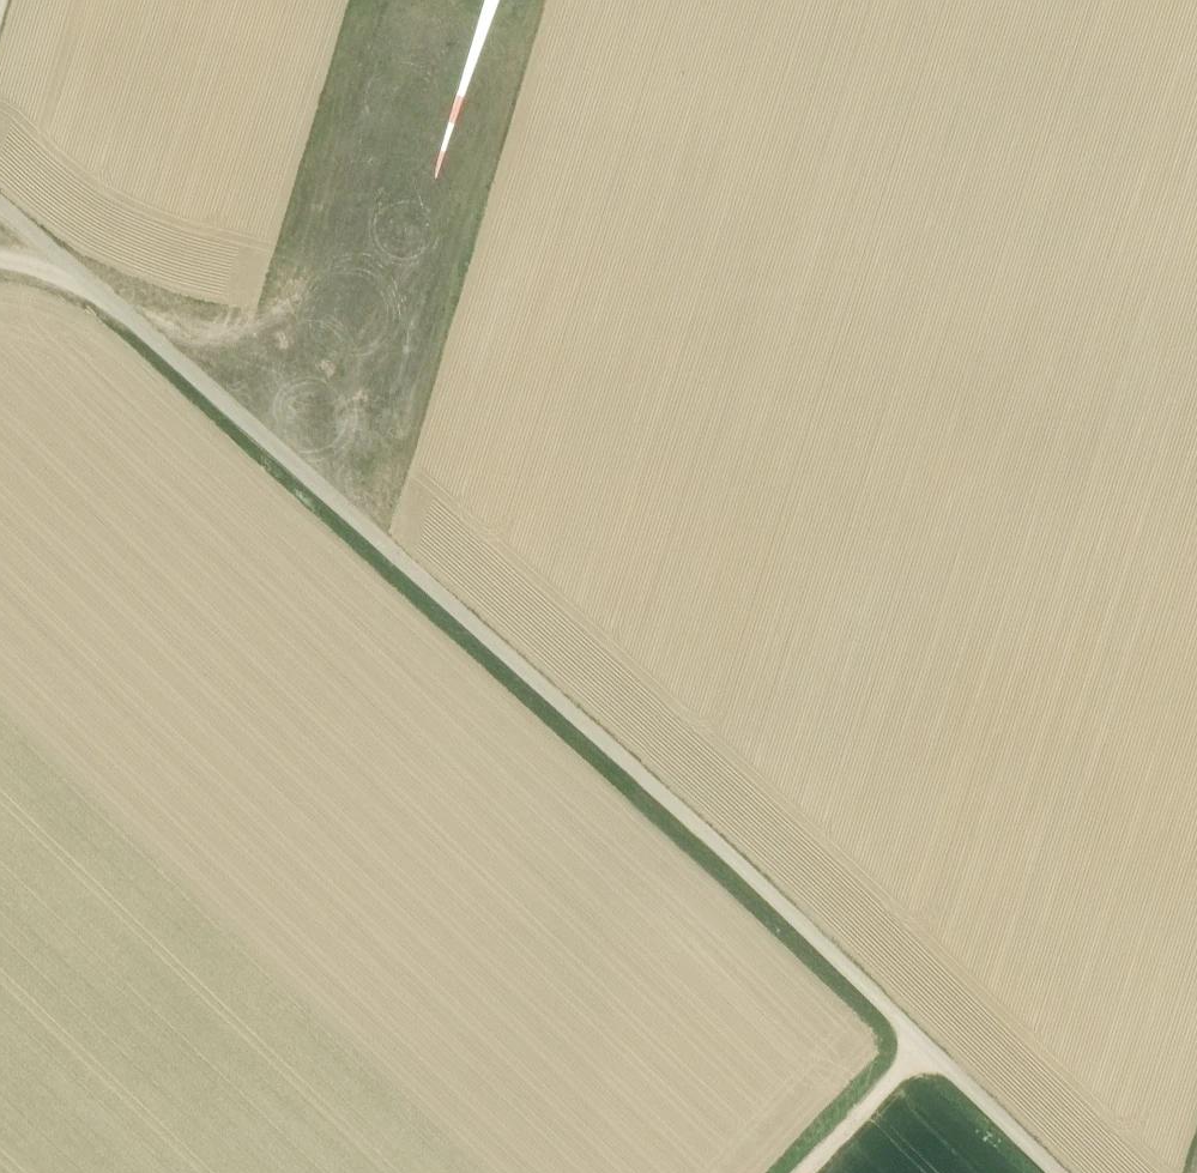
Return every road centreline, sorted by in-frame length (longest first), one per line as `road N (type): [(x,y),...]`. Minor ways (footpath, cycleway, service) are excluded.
road 1 (track): [(0,211),(720,850),(1056,1172)]
road 2 (track): [(924,1045),(807,1172)]

